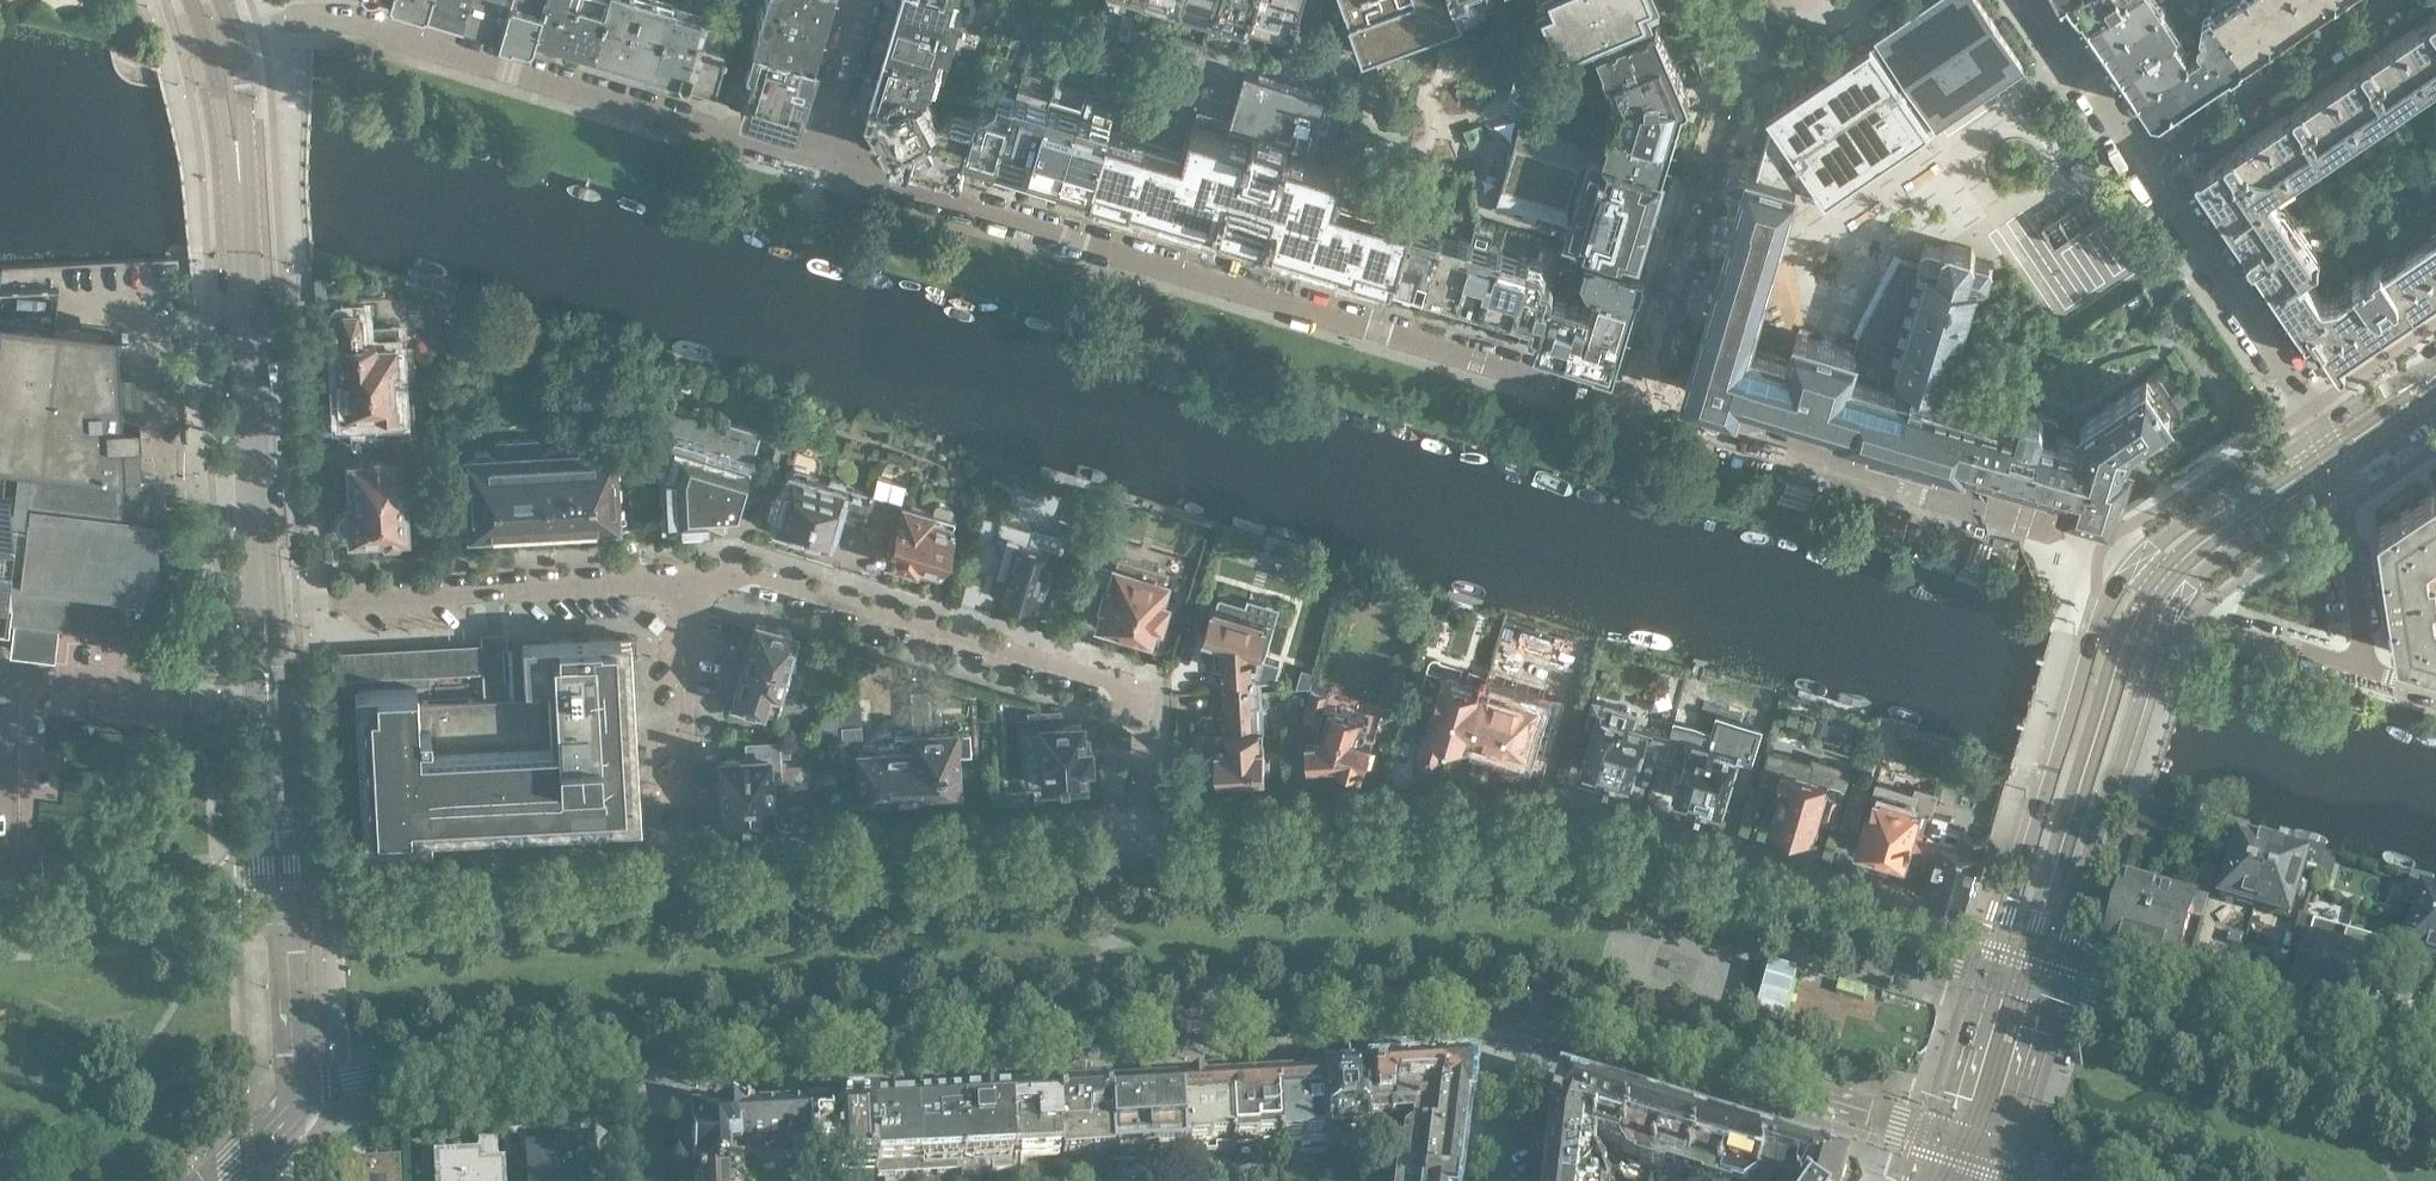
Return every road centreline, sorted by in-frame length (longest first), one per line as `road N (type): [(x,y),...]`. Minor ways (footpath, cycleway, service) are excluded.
road 1 (tertiary): [(2021,980),(1557,845),(1500,841),(1143,863)]
road 2 (tertiary): [(645,1054),(1462,1011),(1525,1016)]
road 3 (residential): [(1643,415),(819,162)]
road 4 (residential): [(687,581),(789,586),(1124,687),(1140,715),(1143,863)]
road 5 (residential): [(819,162),(374,28),(294,19),(218,34)]
road 6 (tertiary): [(264,603),(238,145),(218,34)]
road 7 (residential): [(2135,565),(2050,526),(1643,415)]
road 8 (tertiary): [(1525,1016),(1582,1026),(1964,1148)]
road 9 (tertiary): [(1143,863),(693,889)]
road 10 (tertiary): [(2135,565),(2106,604),(2007,926),(2009,959),(2021,980)]
road 11 (tertiary): [(2021,980),(2057,960),(2069,937),(2159,637),(2160,583)]
road 12 (tertiary): [(2435,1107),(2021,980)]
road 13 (residential): [(264,603),(687,581)]
road 14 (tertiary): [(693,889),(284,910)]
road 15 (tertiary): [(292,1105),(360,1072),(645,1054)]
road 16 (residential): [(2155,172),(2412,0)]
road 17 (residential): [(687,581),(693,889)]
road 18 (tertiary): [(284,910),(264,603)]
road 19 (residential): [(2323,427),(2155,172)]
road 20 (residential): [(1643,415),(1723,122)]
road 21 (tertiary): [(284,910),(0,927)]
road 22 (tertiary): [(2323,427),(2165,535),(2135,565)]
road 23 (residential): [(2160,583),(2194,613),(2372,671)]
road 24 (tertiary): [(2160,583),(2199,543),(2334,451)]
road 25 (residential): [(2155,172),(2035,0)]
road 26 (residential): [(292,1105),(284,910)]
road 27 (tertiary): [(2021,980),(1964,1148)]
road 28 (residential): [(819,162),(867,0)]
road 29 (residential): [(1501,1180),(1525,1016)]
road 30 (residential): [(2372,671),(2351,529)]
road 31 (residential): [(651,1180),(645,1054)]

